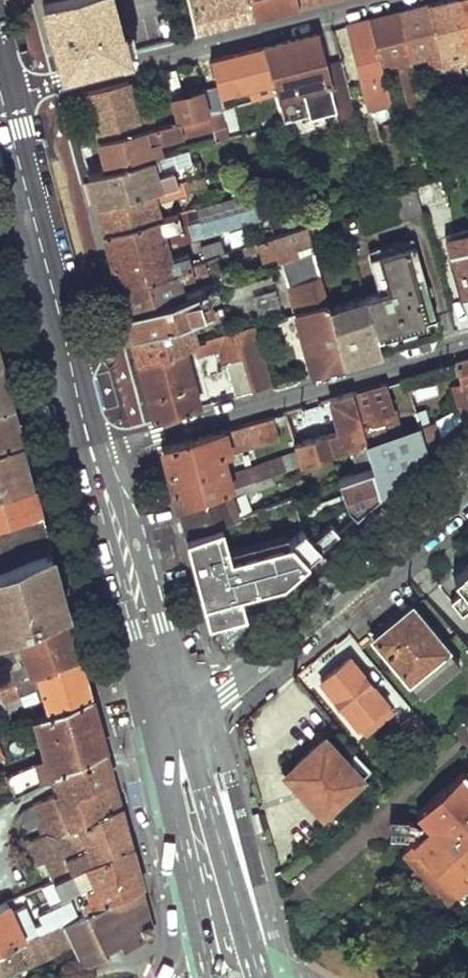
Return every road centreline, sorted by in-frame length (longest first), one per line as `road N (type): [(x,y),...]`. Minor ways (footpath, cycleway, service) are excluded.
road 1 (residential): [(0,98),(391,0)]
road 2 (residential): [(467,339),(95,450)]
road 3 (tertiary): [(170,712),(227,685),(467,484)]
road 4 (secondary): [(95,450),(0,112)]
road 5 (secondary): [(170,712),(95,450)]
road 6 (secondary): [(220,914),(170,712)]

